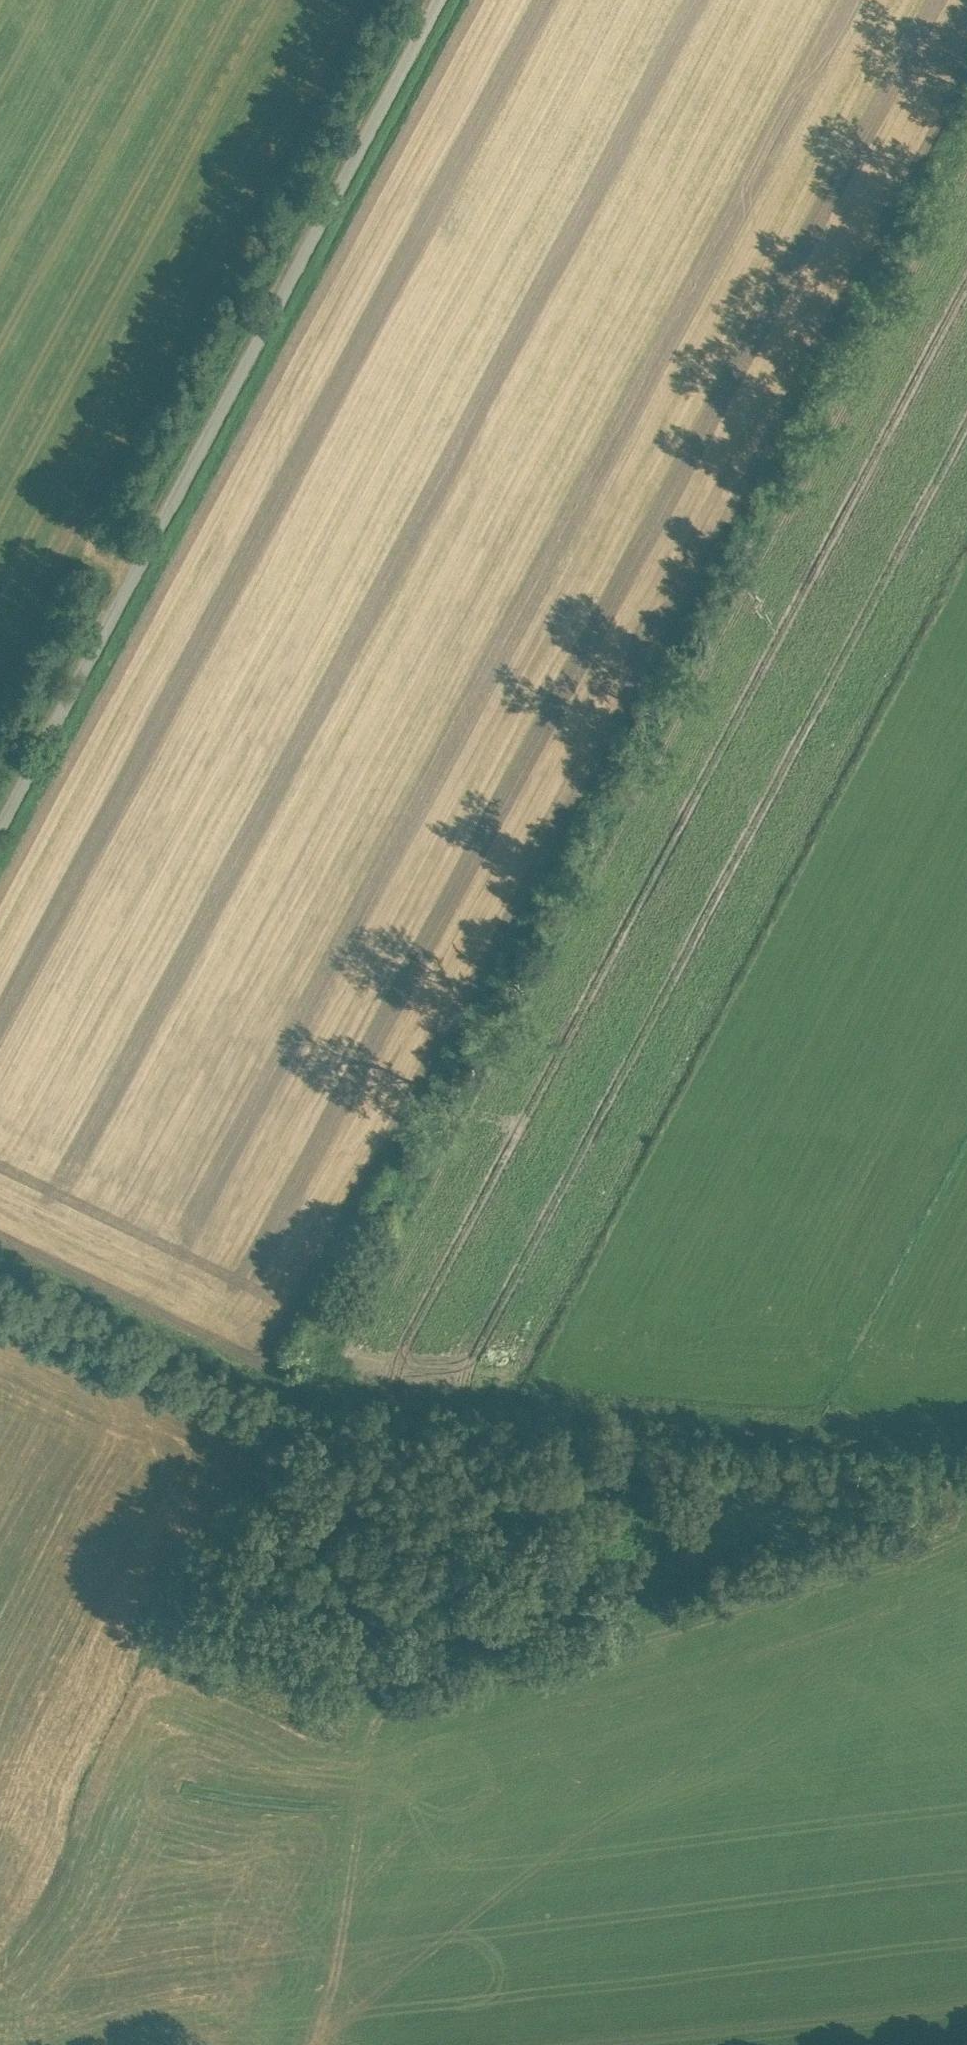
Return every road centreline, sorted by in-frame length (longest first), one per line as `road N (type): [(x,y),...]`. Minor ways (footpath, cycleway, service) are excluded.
road 1 (track): [(443,0),(0,834)]

